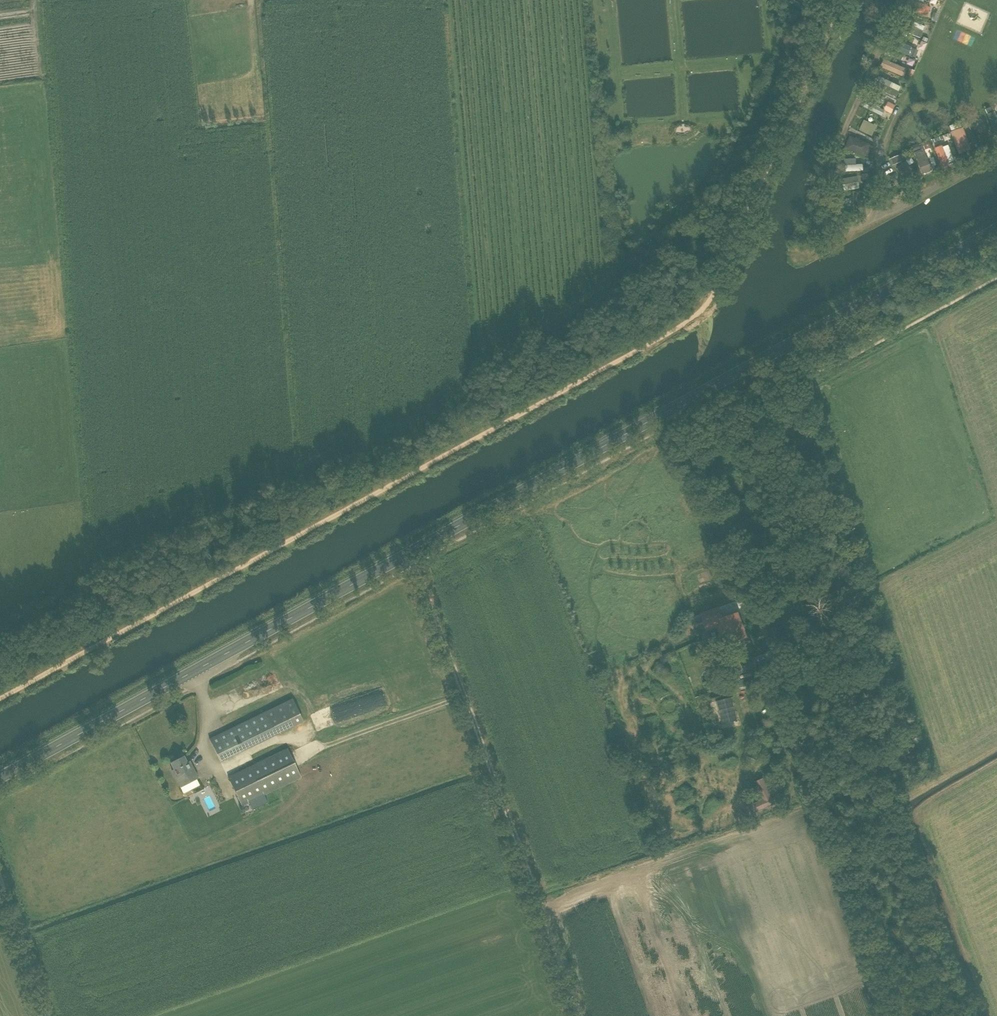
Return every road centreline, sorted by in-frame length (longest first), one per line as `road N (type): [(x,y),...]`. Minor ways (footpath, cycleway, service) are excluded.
road 1 (primary): [(0,778),(675,405)]
road 2 (track): [(579,1015),(409,553)]
road 3 (primary): [(675,405),(996,230)]
road 4 (unclassified): [(784,685),(675,405)]
road 5 (track): [(51,1015),(0,877)]

